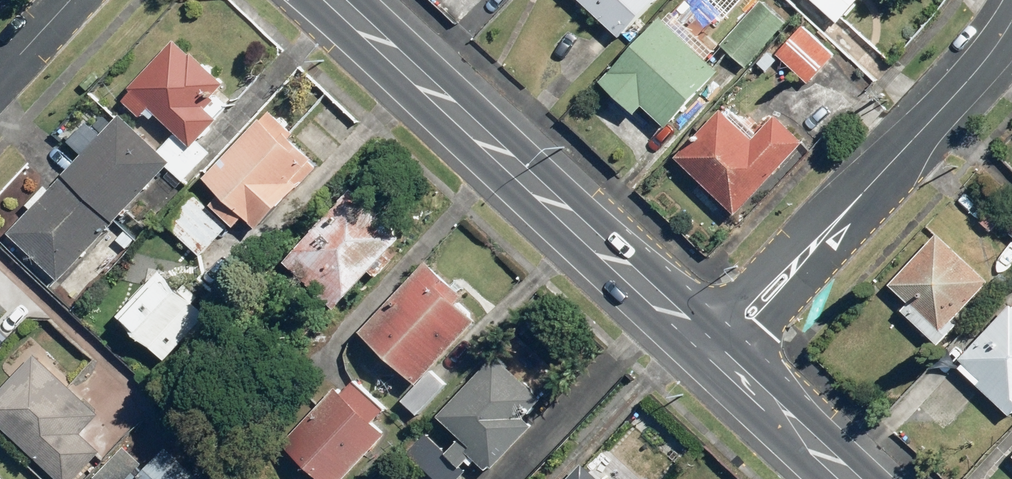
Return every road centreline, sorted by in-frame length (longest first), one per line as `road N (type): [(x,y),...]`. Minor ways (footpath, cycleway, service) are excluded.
road 1 (primary): [(719,353),(339,0)]
road 2 (residential): [(1011,24),(719,353)]
road 3 (primary): [(853,478),(719,353)]

